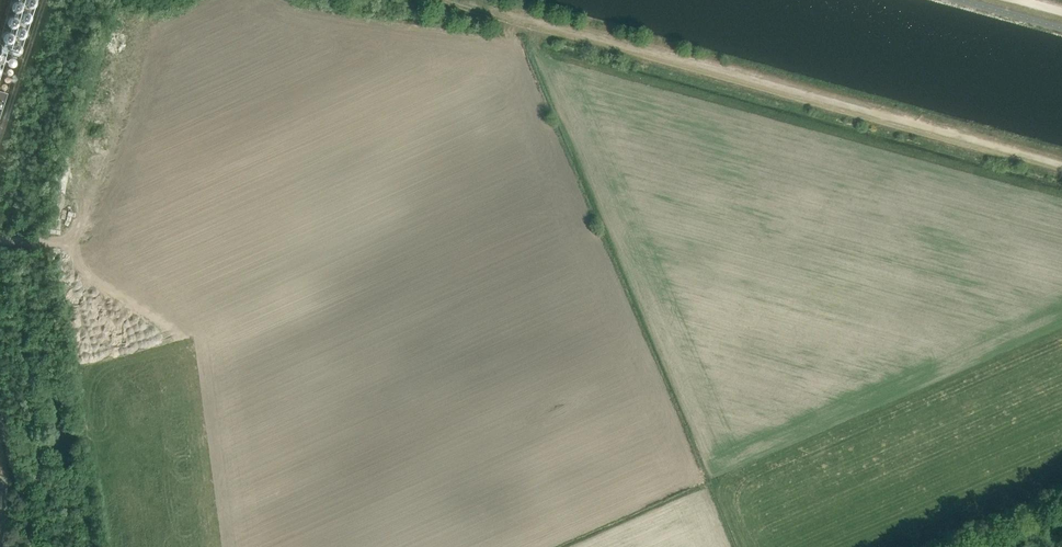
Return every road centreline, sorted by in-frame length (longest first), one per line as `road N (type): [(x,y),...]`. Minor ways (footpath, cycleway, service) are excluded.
road 1 (track): [(452,0),(1061,165)]
road 2 (track): [(36,546),(0,385)]
road 3 (track): [(0,153),(52,0)]

